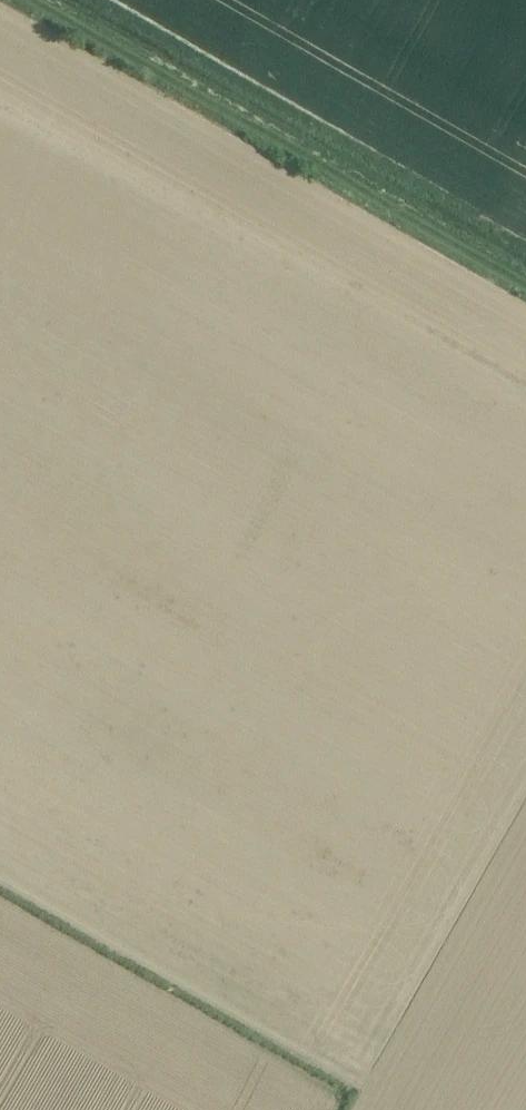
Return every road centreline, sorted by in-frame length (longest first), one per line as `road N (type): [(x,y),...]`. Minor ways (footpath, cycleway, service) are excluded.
road 1 (track): [(525,281),(33,0)]

